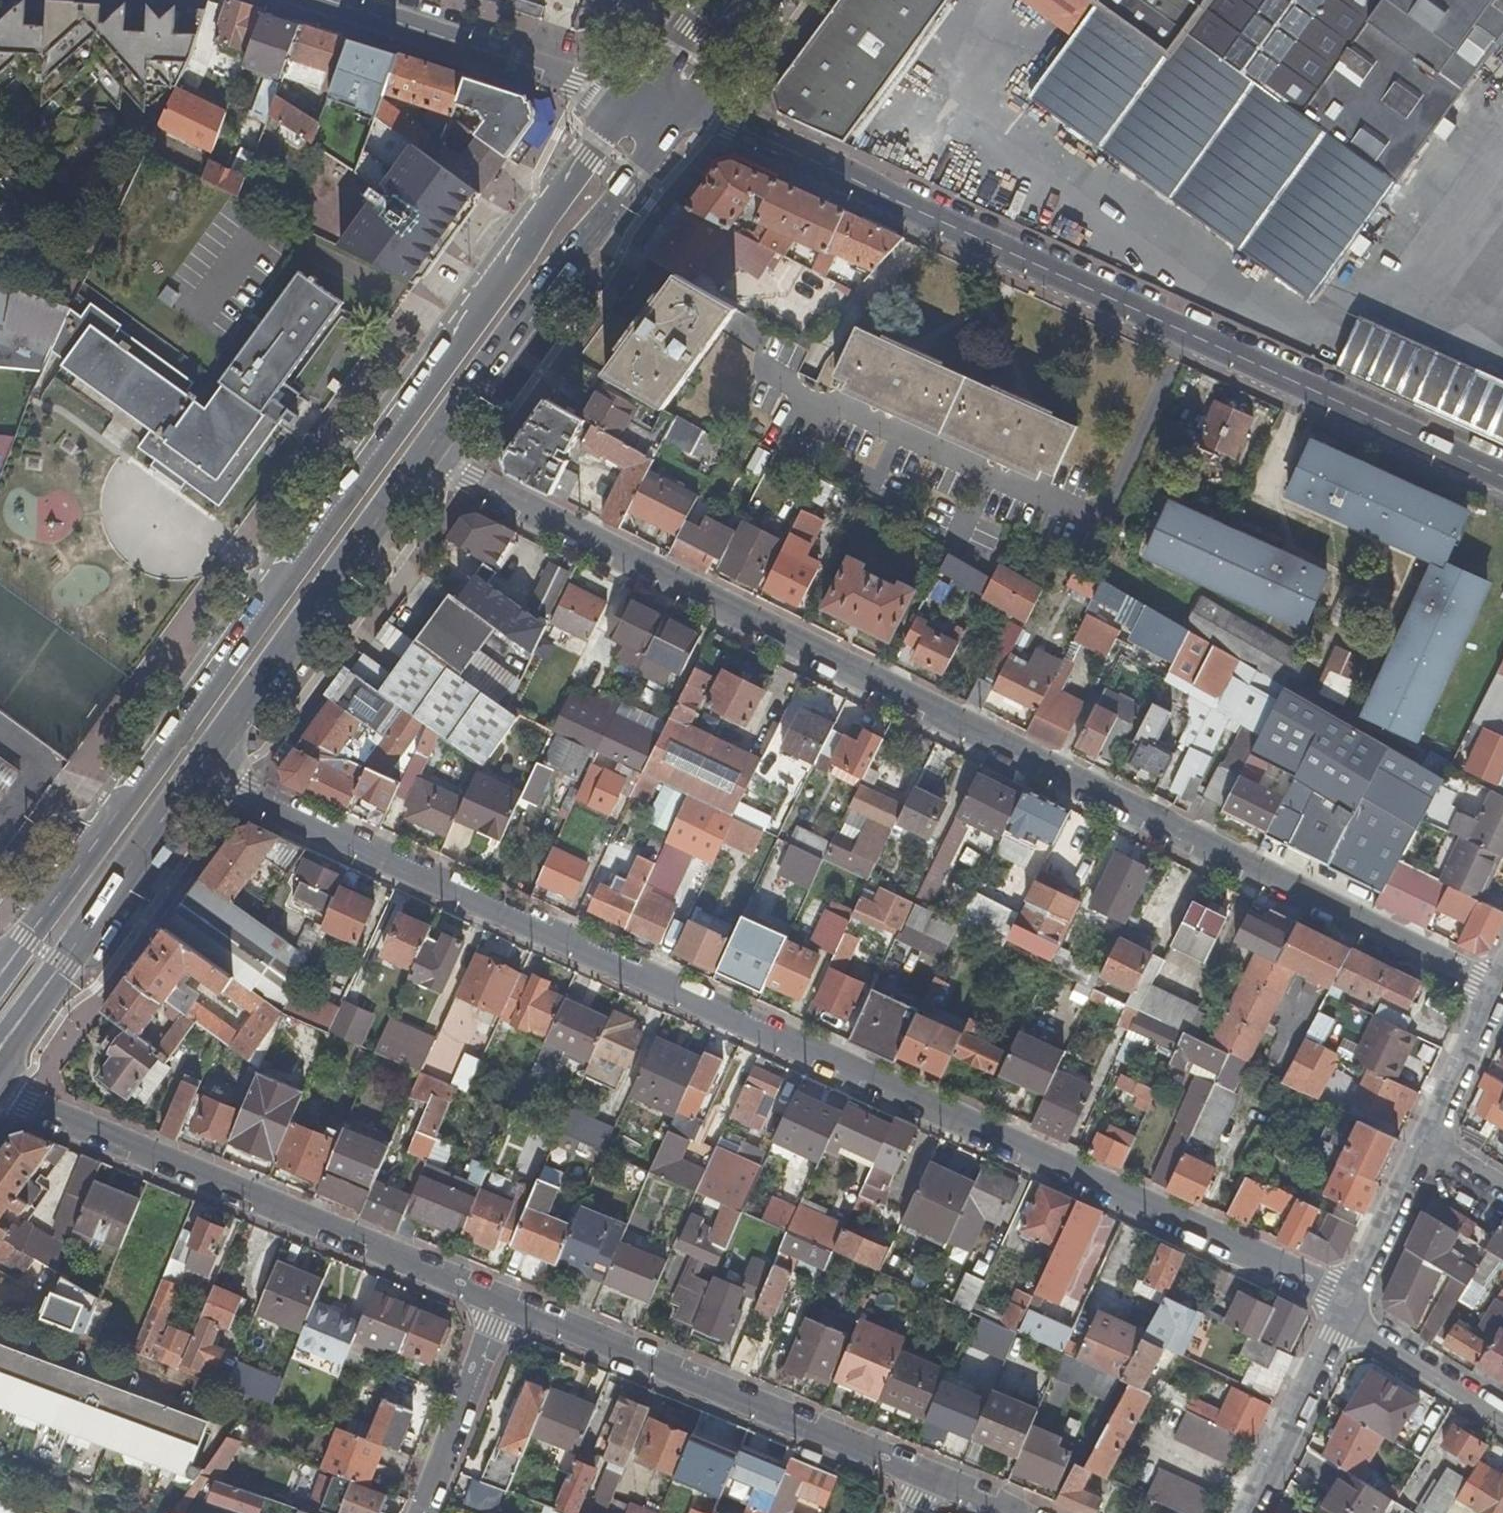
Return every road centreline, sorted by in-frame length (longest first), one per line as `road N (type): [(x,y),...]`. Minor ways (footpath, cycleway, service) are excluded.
road 1 (residential): [(1345,1302),(291,817),(203,756)]
road 2 (residential): [(1494,992),(420,450)]
road 3 (primary): [(635,100),(25,942)]
road 4 (residential): [(684,102),(1502,479)]
road 5 (residential): [(497,1301),(0,1093)]
road 6 (residential): [(926,1480),(497,1301)]
road 7 (primary): [(420,450),(684,102)]
road 8 (primary): [(203,756),(420,450)]
road 9 (tertiary): [(635,100),(299,0)]
road 10 (primary): [(56,965),(203,756)]
road 11 (residential): [(497,1301),(416,1512)]
road 12 (residential): [(1339,1319),(1247,1512)]
road 13 (residential): [(1502,1420),(1339,1319)]
road 14 (residential): [(1422,1143),(1345,1302)]
road 15 (residential): [(1494,992),(1422,1143)]
road 16 (primary): [(684,102),(761,0)]
road 17 (primary): [(709,0),(635,100)]

